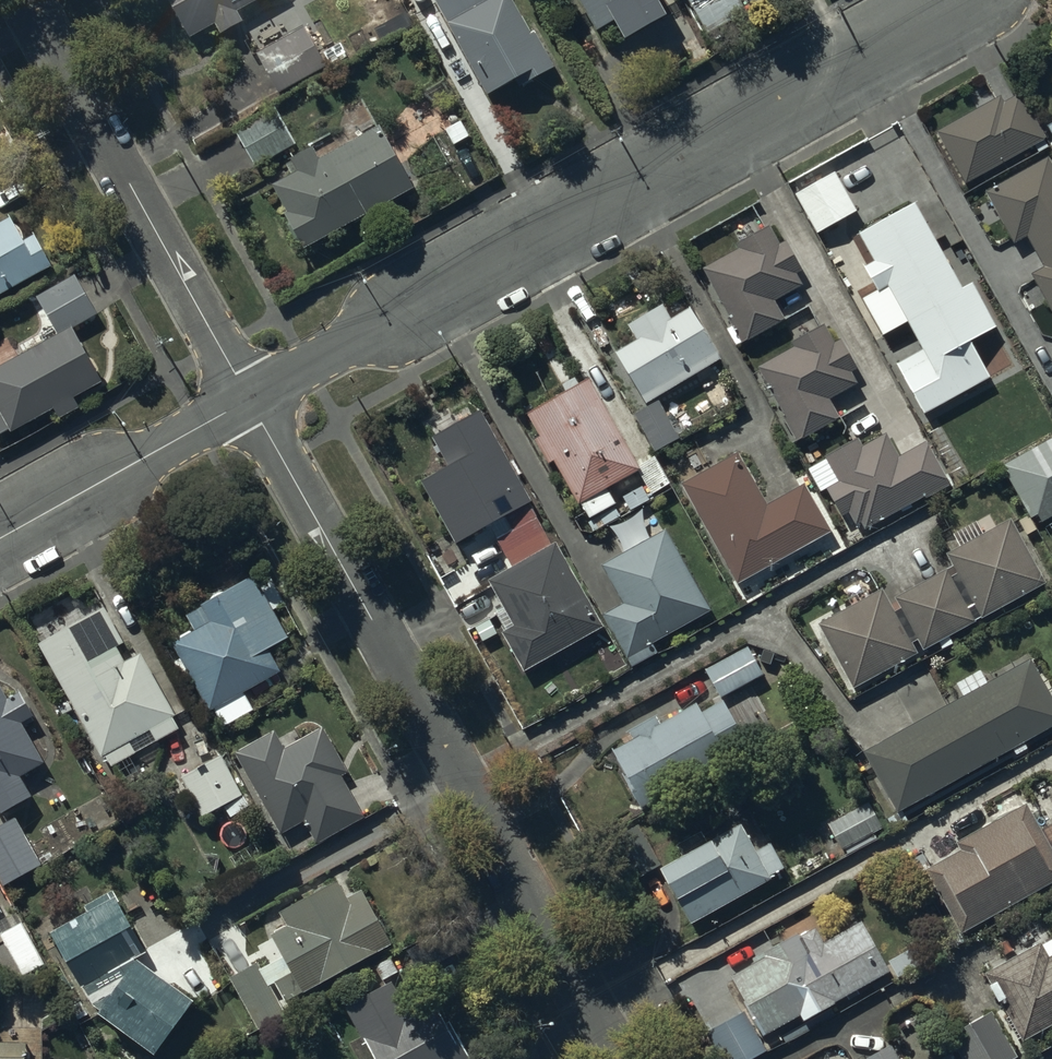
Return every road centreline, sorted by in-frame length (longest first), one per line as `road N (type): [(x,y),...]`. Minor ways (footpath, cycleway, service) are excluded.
road 1 (unclassified): [(249,397),(969,0)]
road 2 (residential): [(249,397),(622,1058)]
road 3 (residential): [(28,0),(249,397)]
road 4 (unclassified): [(0,536),(249,397)]

